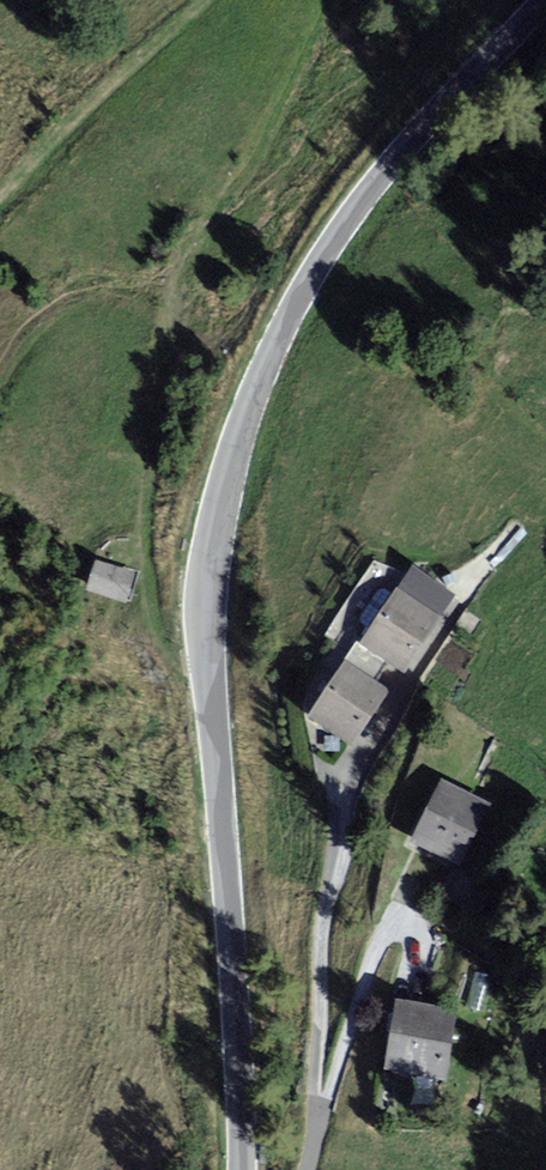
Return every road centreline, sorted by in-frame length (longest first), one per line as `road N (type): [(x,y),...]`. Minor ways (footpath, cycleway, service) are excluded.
road 1 (tertiary): [(541,0),(356,200),(278,331),(225,489),(208,584),(208,693),(240,1169)]

